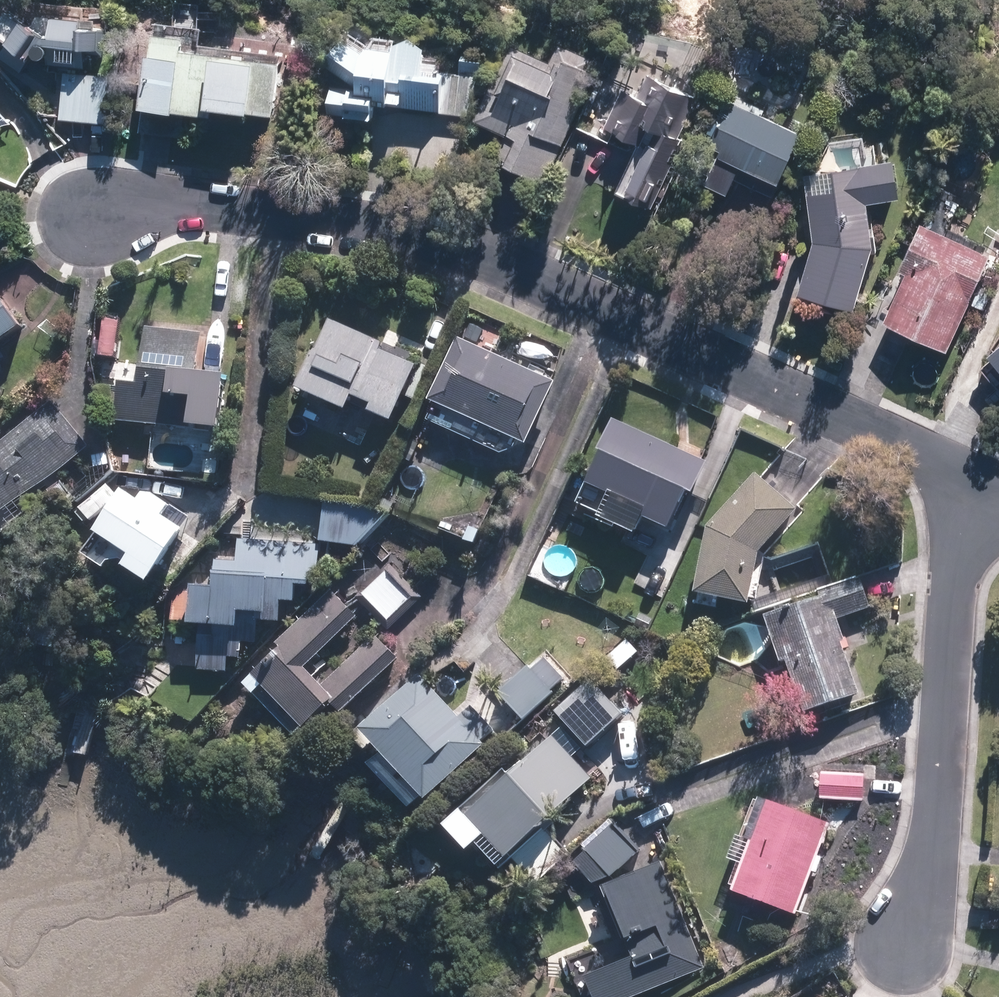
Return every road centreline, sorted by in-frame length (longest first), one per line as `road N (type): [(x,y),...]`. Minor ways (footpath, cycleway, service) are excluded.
road 1 (residential): [(963,471),(470,251),(199,206),(93,218)]
road 2 (residential): [(902,940),(922,896),(934,837),(963,471)]

